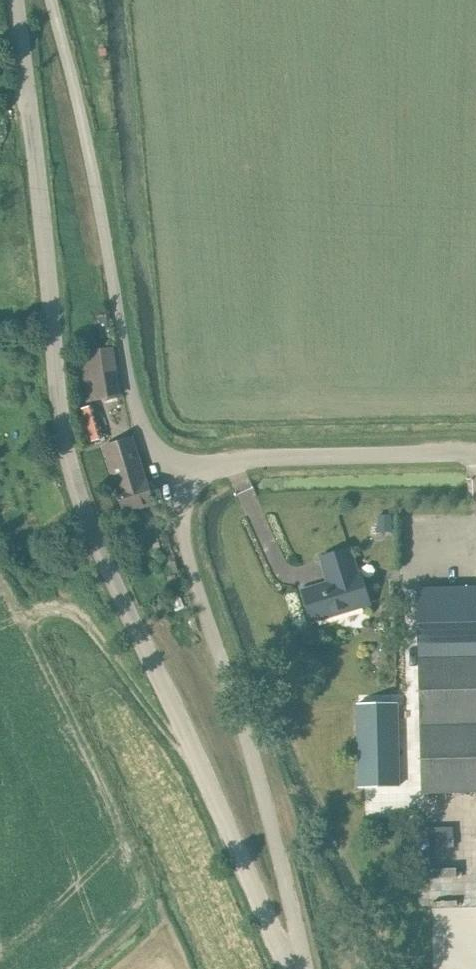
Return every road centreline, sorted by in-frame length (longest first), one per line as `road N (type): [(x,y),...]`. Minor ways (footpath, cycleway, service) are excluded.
road 1 (tertiary): [(16,0),(58,399),(75,481),(289,968)]
road 2 (unclassified): [(296,968),(280,854),(165,480)]
road 3 (unclassified): [(51,0),(130,389),(165,480)]
road 4 (unclassified): [(165,480),(259,457),(475,453)]
road 5 (track): [(21,626),(56,609),(78,617),(202,772)]

